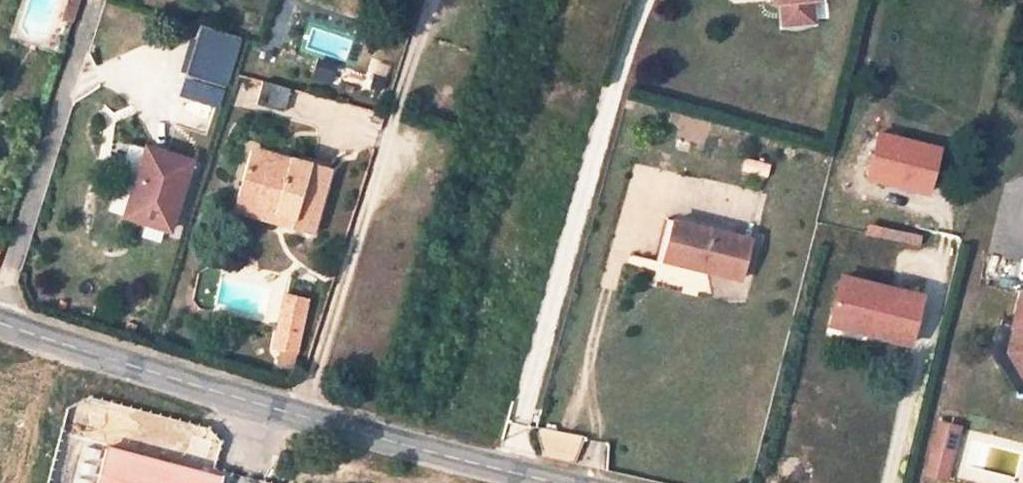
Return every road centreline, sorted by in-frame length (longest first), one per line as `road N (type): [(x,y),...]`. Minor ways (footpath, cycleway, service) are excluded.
road 1 (tertiary): [(0,329),(560,482)]

